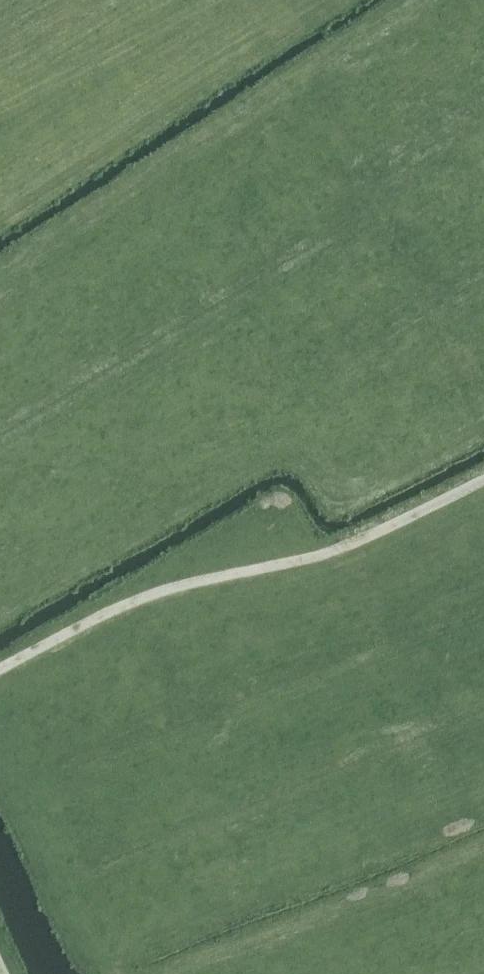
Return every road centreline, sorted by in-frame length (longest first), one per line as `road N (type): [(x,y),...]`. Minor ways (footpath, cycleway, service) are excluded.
road 1 (track): [(0,670),(155,594),(341,548),(483,477)]
road 2 (track): [(205,0),(0,84)]

